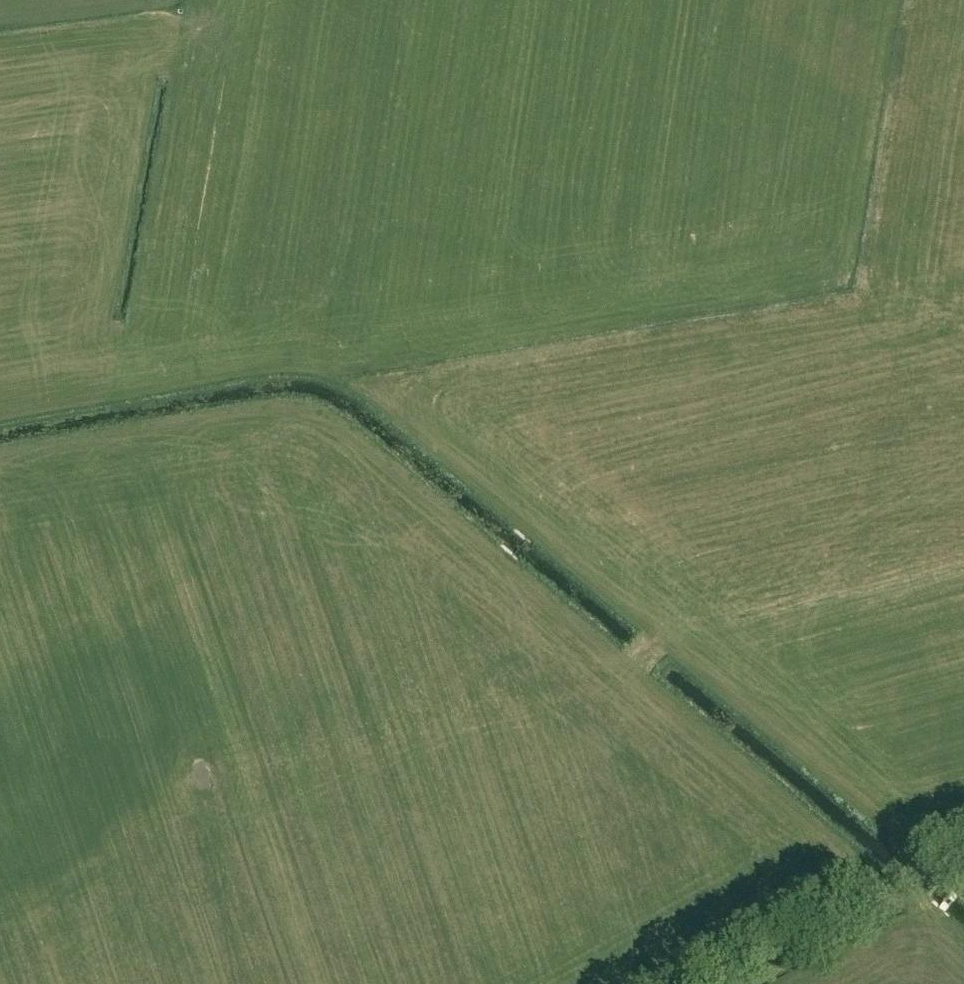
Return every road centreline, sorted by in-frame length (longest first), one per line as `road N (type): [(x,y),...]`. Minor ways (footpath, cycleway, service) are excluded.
road 1 (unclassified): [(717,983),(890,887),(963,857)]

